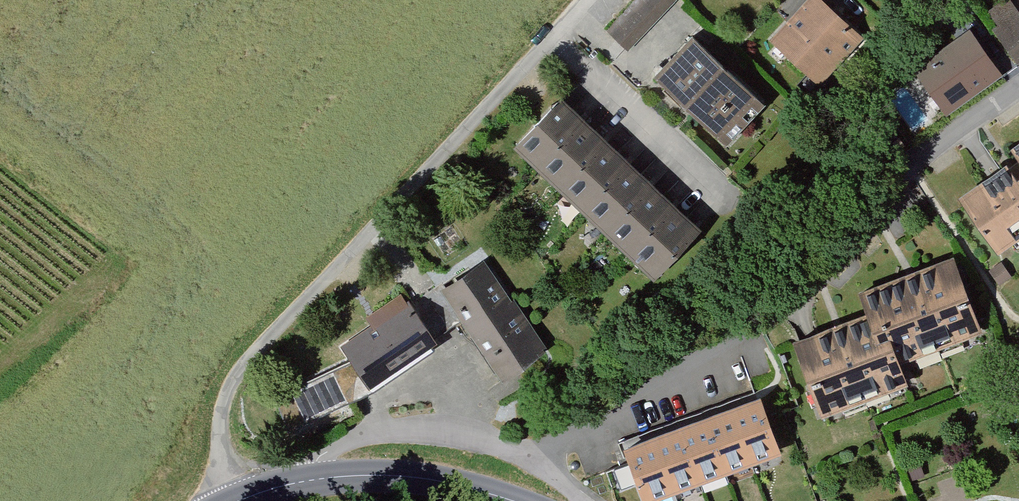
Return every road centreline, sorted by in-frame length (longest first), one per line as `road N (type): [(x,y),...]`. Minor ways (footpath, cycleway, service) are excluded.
road 1 (residential): [(588,0),(253,375),(224,440),(238,489)]
road 2 (residential): [(531,456),(777,318),(911,163),(1018,91)]
road 3 (tertiary): [(530,500),(438,471),(364,461),(297,470),(238,489)]

